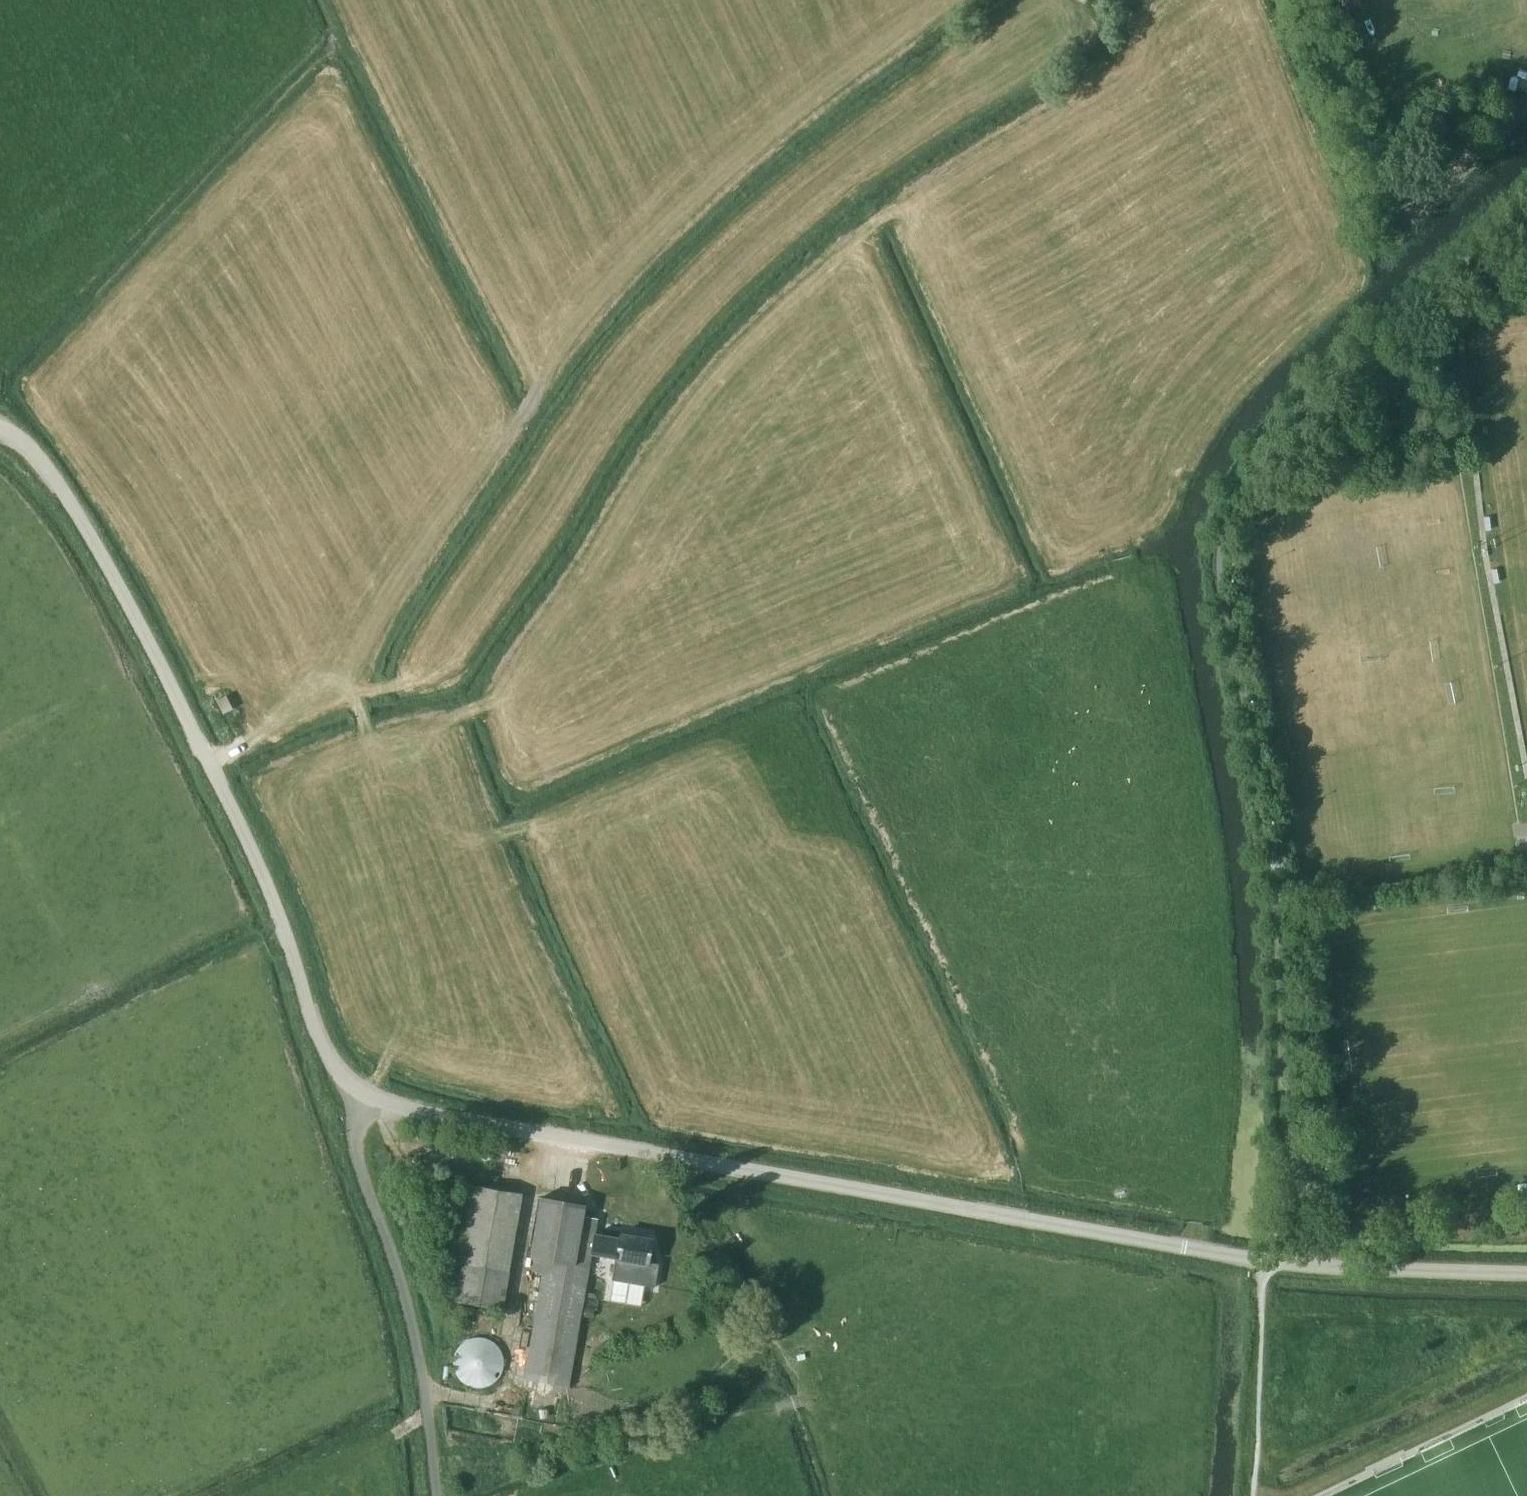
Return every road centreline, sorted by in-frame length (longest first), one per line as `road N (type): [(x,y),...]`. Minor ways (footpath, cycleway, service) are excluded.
road 1 (unclassified): [(0,433),(46,469),(158,666),(261,876),(318,1050),(350,1090),(386,1108),(1184,1248),(1316,1264),(1526,1272)]

